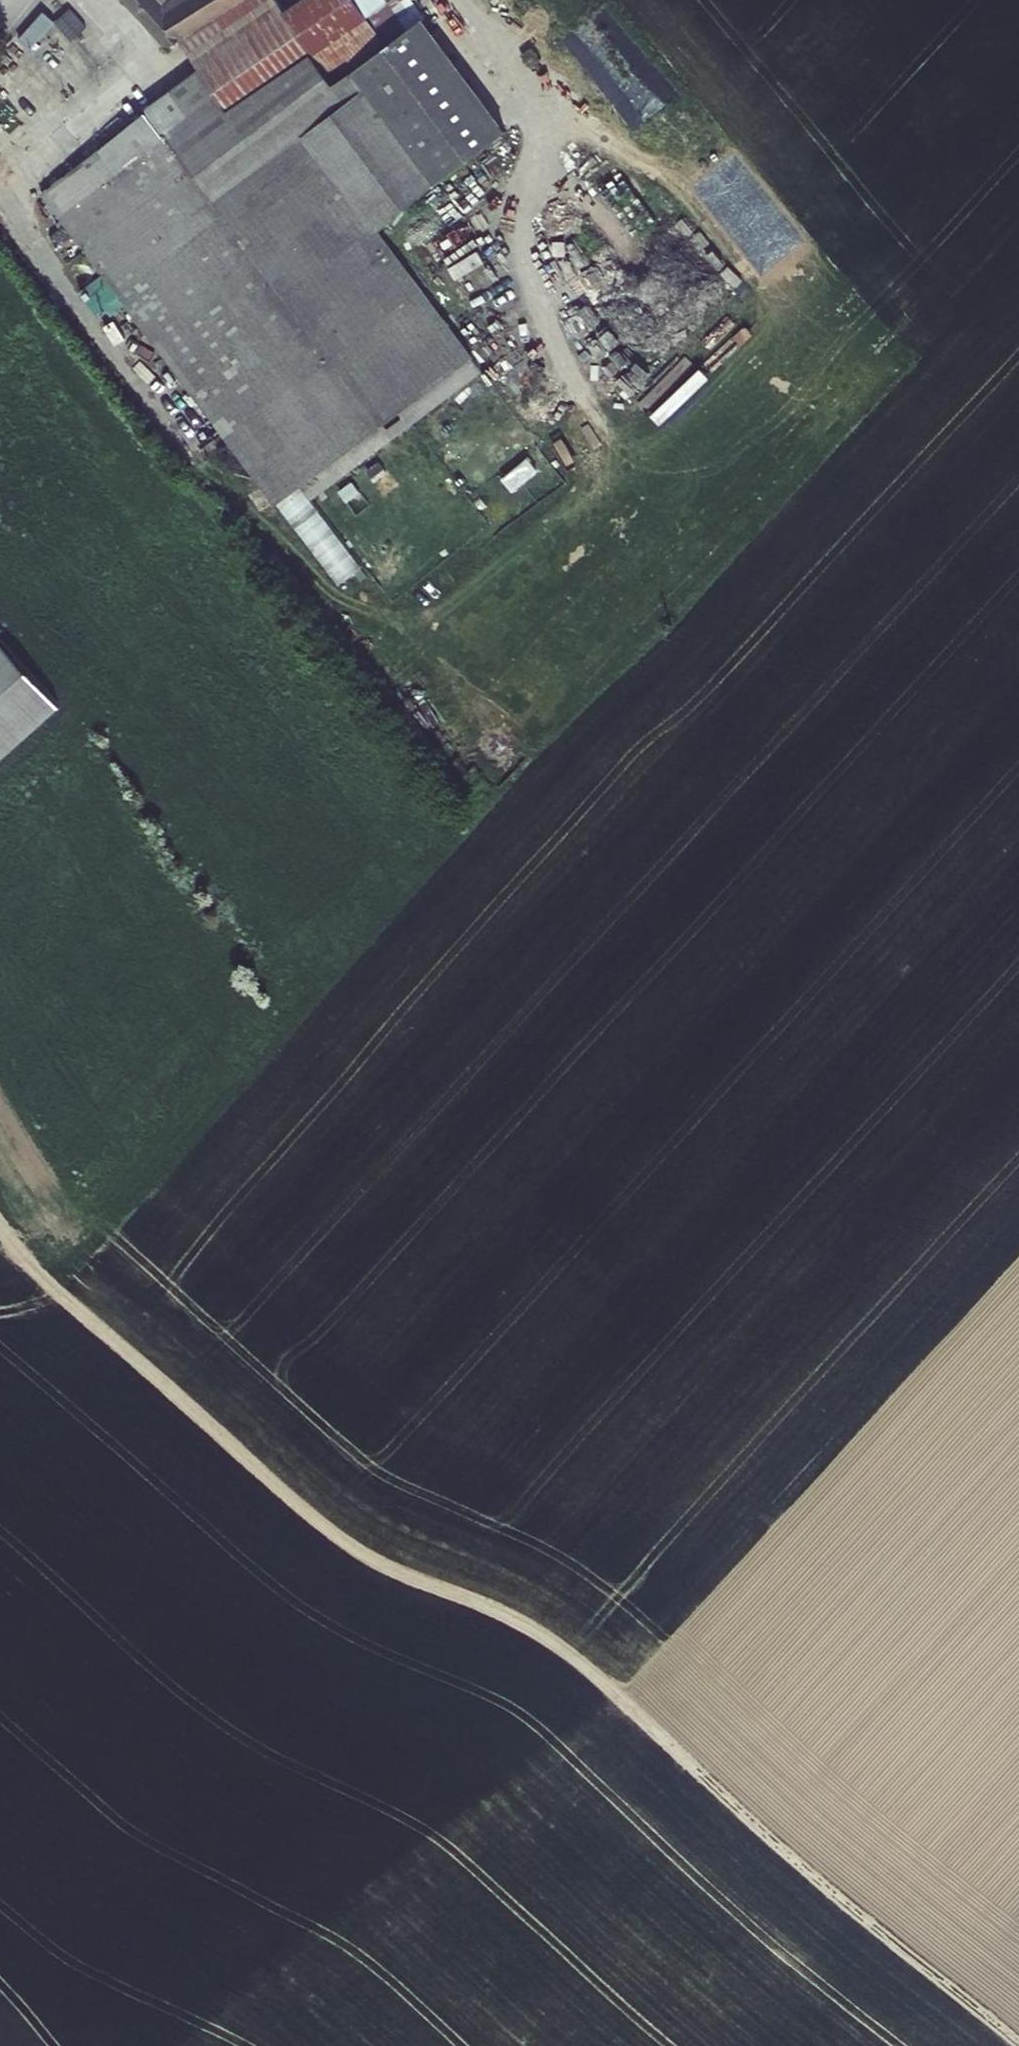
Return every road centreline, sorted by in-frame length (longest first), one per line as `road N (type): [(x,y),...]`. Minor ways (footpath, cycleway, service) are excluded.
road 1 (track): [(0,1231),(17,1262),(285,1497),(360,1550),(499,1616),(569,1659),(841,1908),(1016,2045)]

